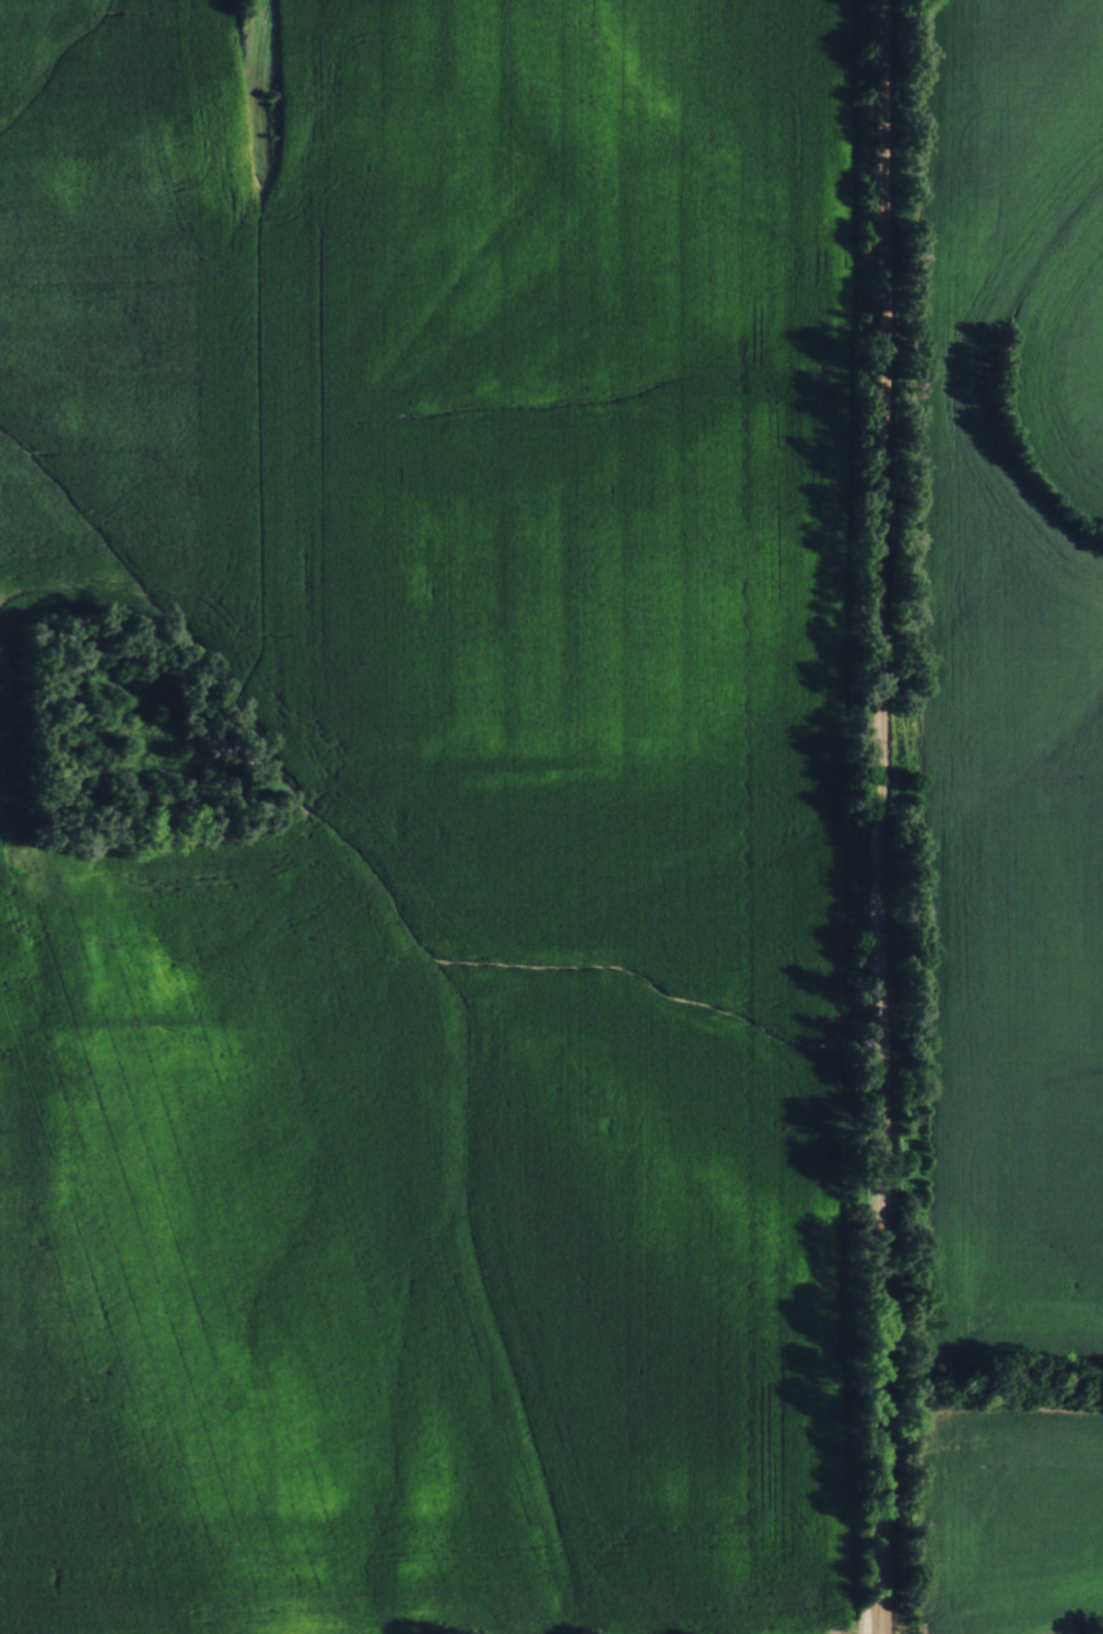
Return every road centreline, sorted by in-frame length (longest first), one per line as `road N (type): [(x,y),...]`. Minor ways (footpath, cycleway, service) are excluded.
road 1 (residential): [(882,1633),(885,0)]

